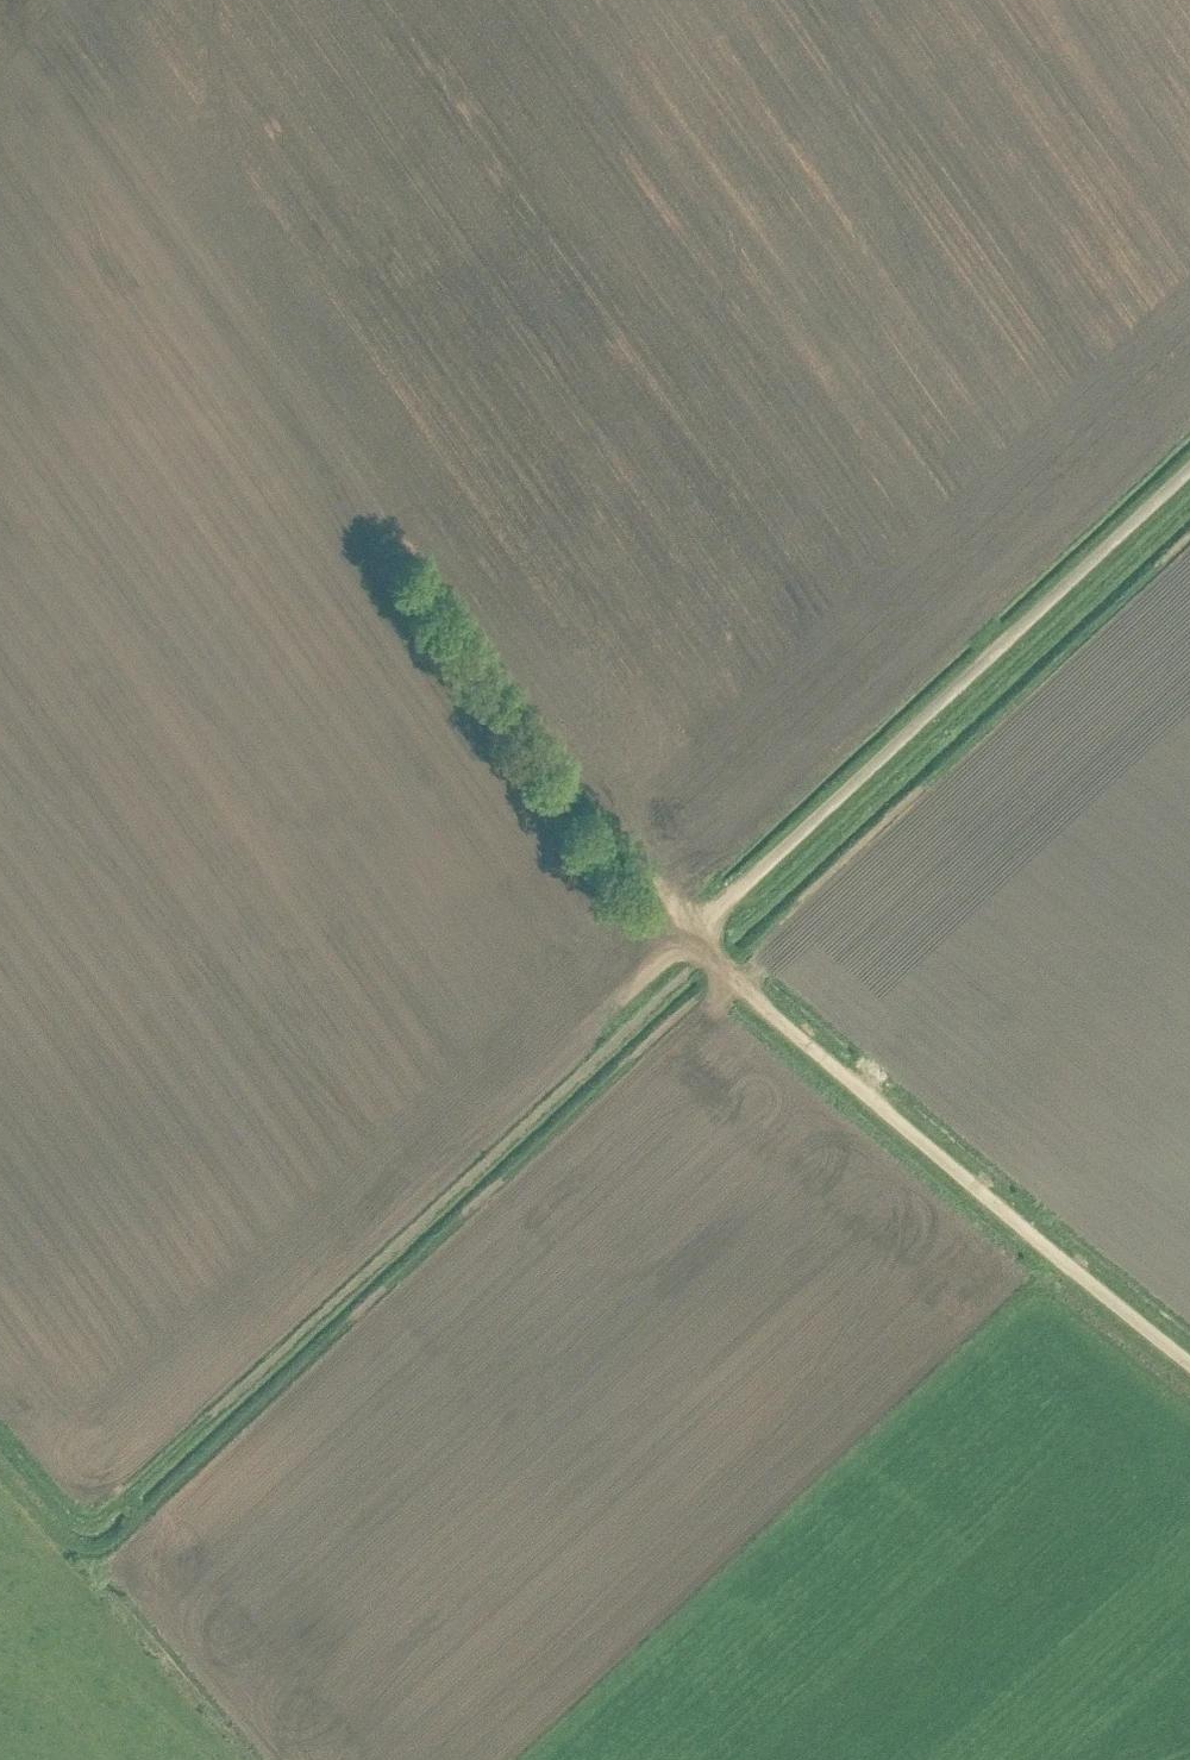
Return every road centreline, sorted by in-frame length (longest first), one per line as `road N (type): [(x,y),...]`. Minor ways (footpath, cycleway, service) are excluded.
road 1 (unclassified): [(1189,1363),(708,953),(707,913),(1189,466)]

